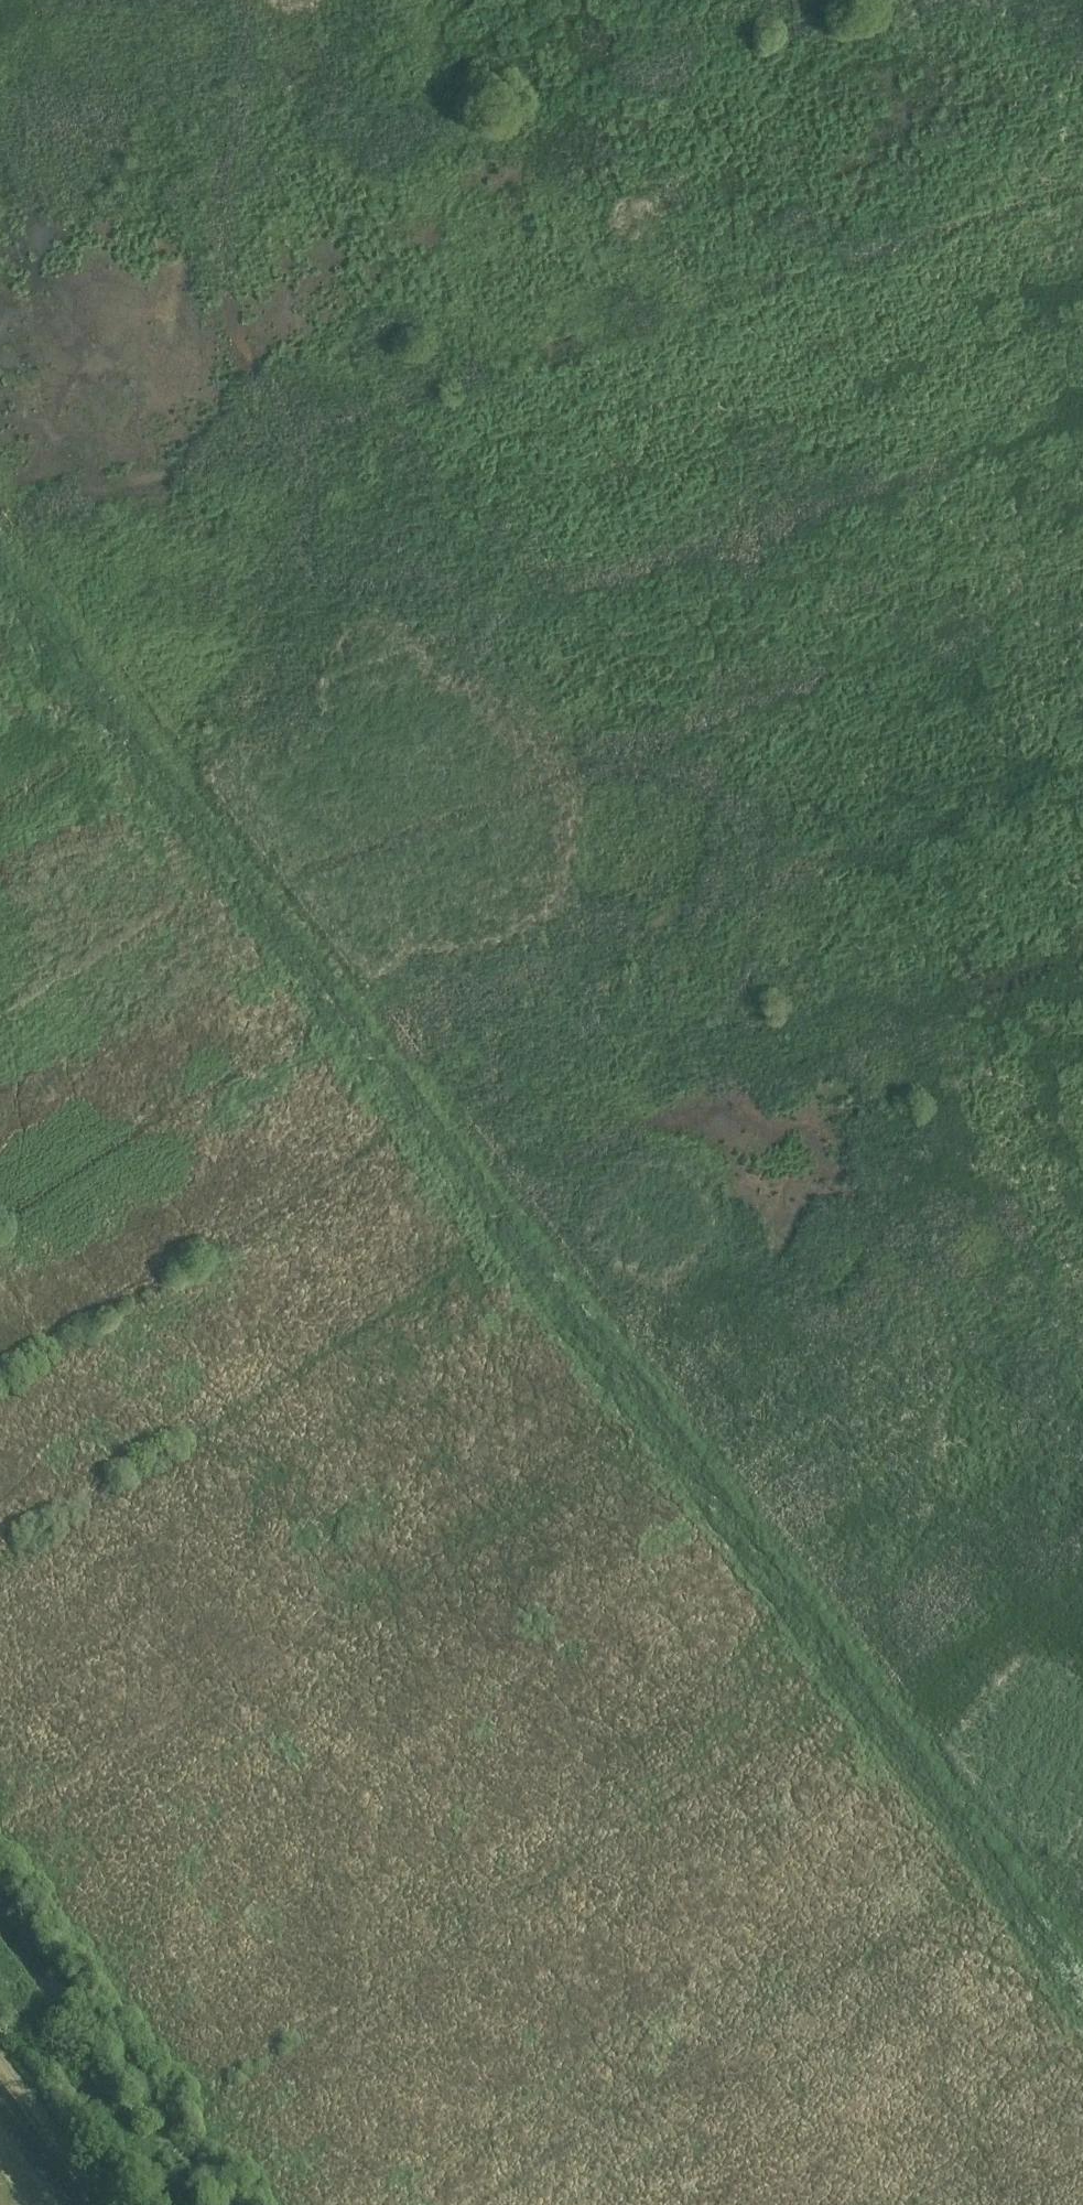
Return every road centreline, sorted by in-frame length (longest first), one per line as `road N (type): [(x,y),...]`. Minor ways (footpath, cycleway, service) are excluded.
road 1 (track): [(104,2204),(0,2065)]

